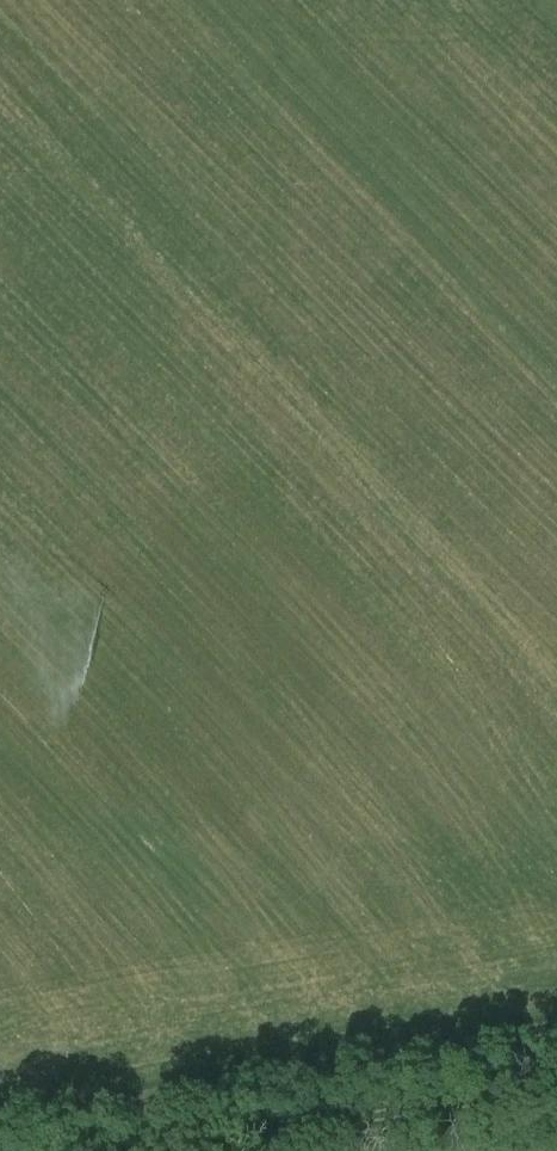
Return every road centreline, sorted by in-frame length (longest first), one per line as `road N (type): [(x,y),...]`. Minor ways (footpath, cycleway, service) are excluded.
road 1 (track): [(137,1150),(556,1086)]

